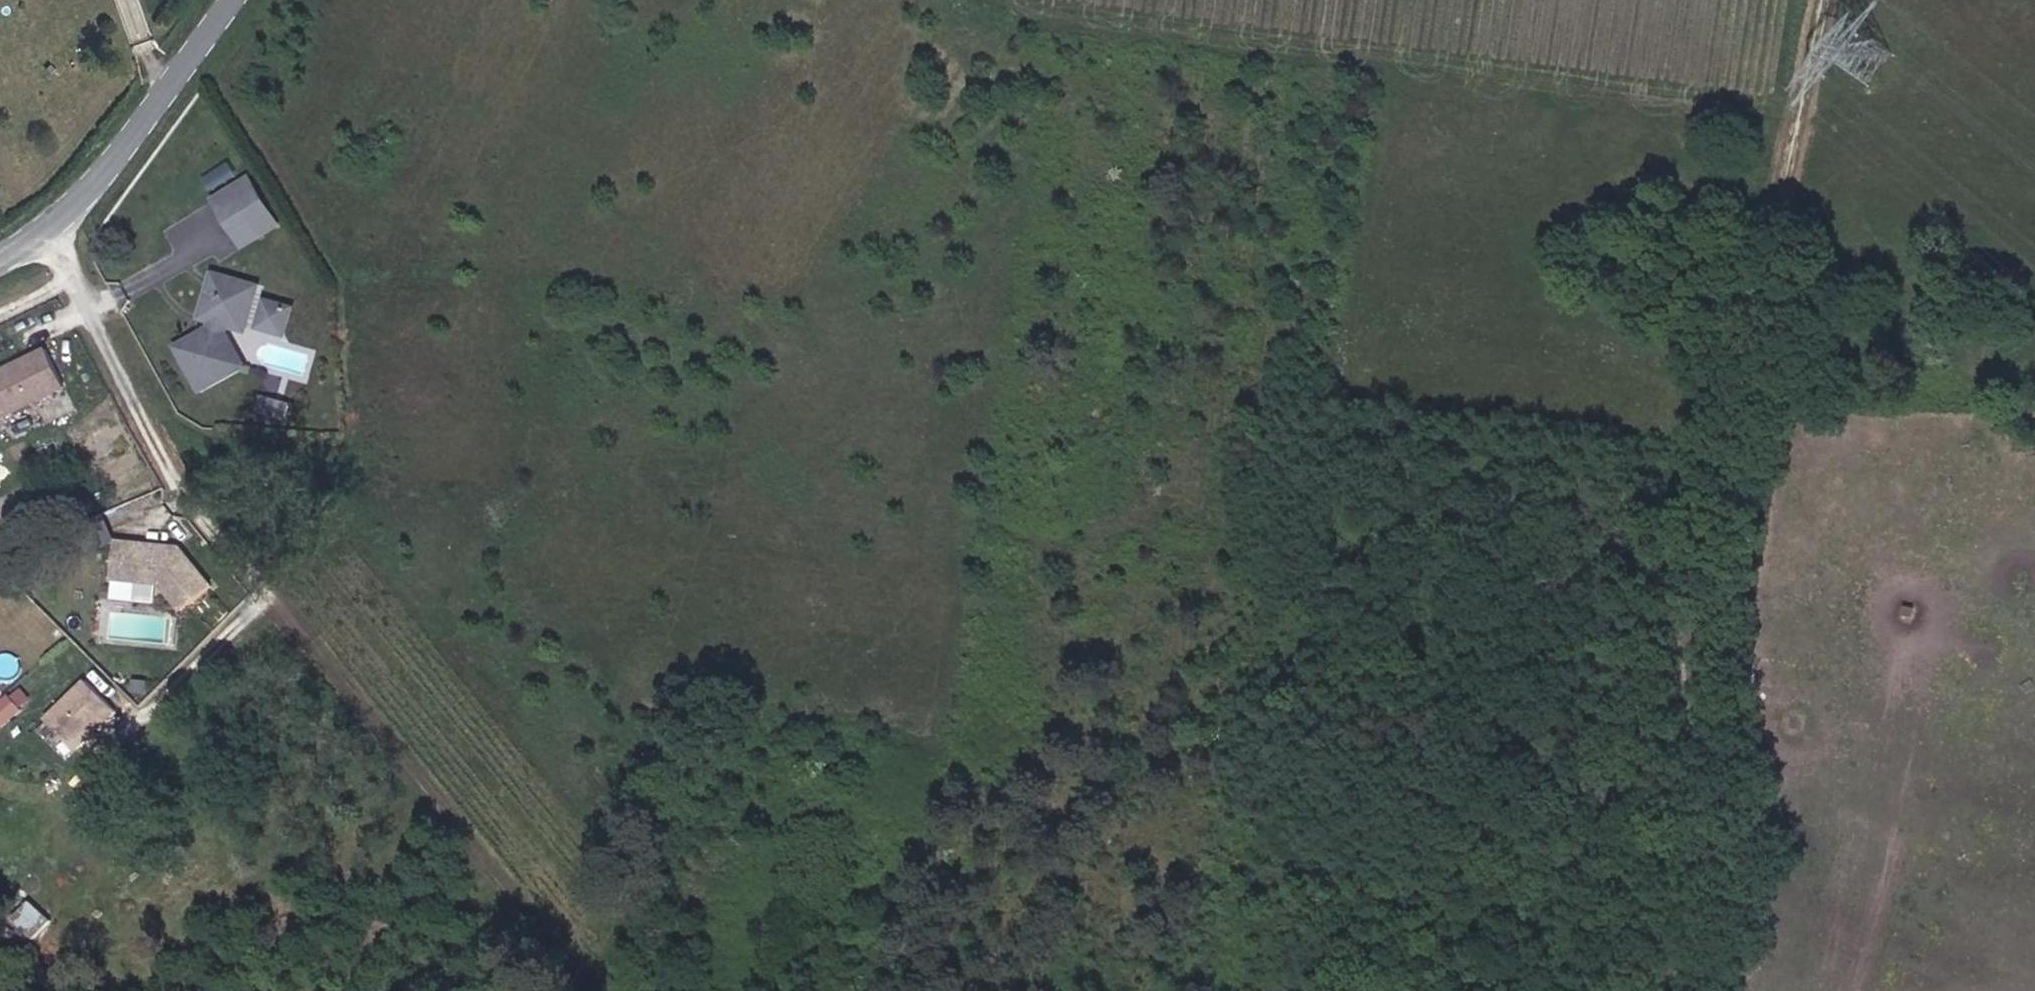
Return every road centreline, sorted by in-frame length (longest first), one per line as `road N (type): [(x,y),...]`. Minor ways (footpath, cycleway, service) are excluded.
road 1 (track): [(1842,0),(1765,285),(1686,528),(1701,715),(1694,864),(1676,990)]
road 2 (residential): [(53,220),(177,493),(265,594)]
road 3 (tertiary): [(53,220),(103,172),(231,0)]

